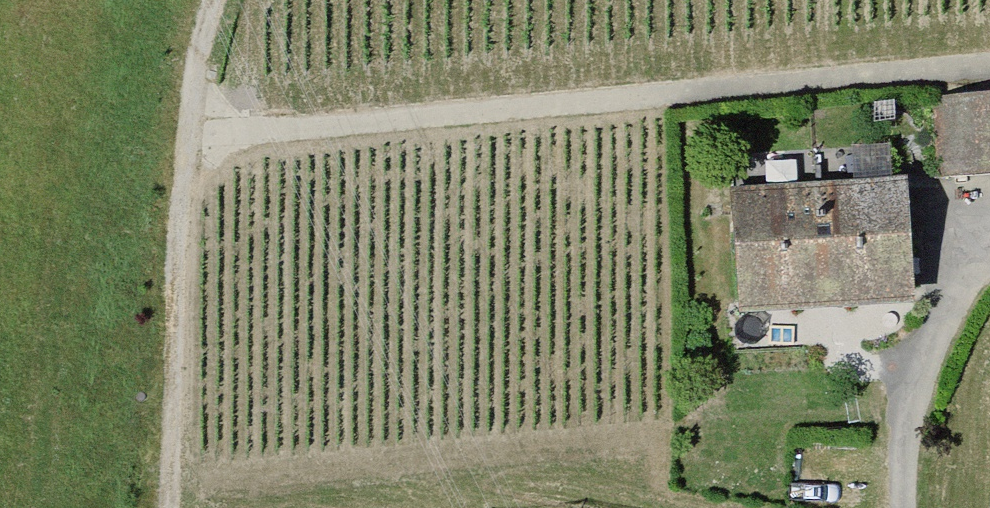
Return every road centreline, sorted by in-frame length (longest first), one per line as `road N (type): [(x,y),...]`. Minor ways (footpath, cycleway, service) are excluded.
road 1 (track): [(989,56),(186,119)]
road 2 (track): [(162,507),(186,119)]
road 3 (track): [(989,202),(978,203),(900,432),(905,507)]
road 4 (track): [(186,119),(215,0)]

